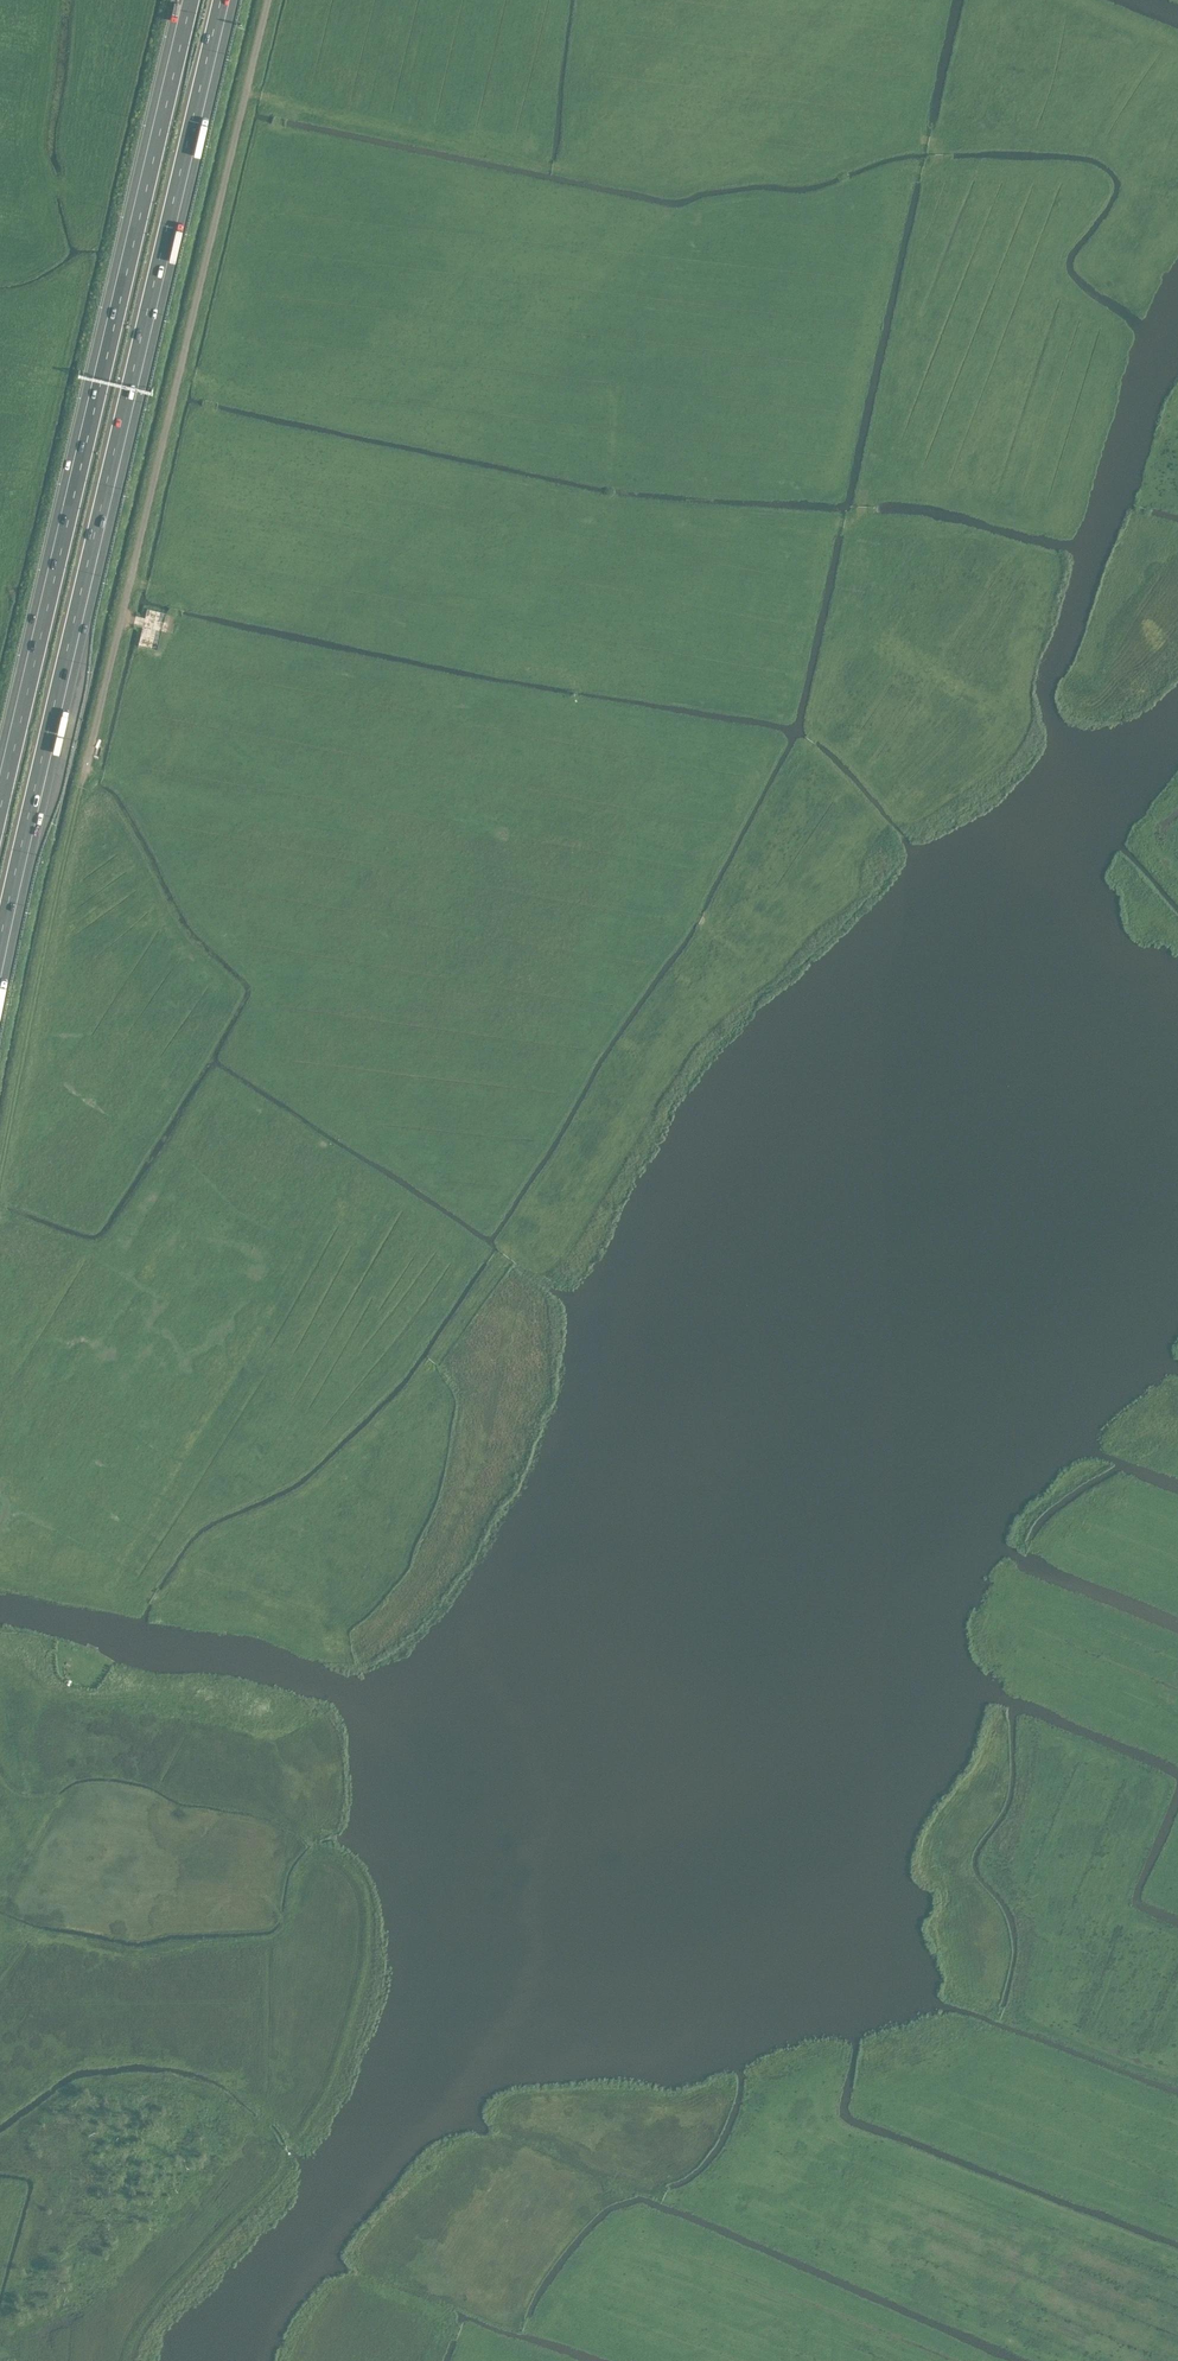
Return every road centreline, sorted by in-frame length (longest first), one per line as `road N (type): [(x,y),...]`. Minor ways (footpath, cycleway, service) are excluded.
road 1 (motorway): [(0,964),(225,0)]
road 2 (motorway): [(182,0),(0,784)]
road 3 (track): [(0,1176),(84,777)]

